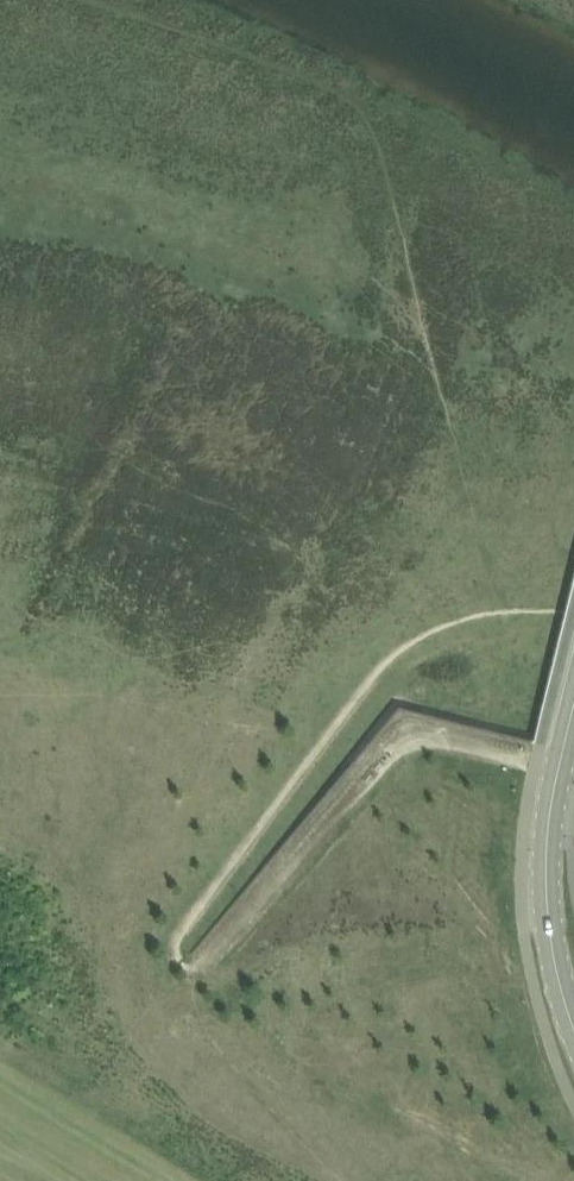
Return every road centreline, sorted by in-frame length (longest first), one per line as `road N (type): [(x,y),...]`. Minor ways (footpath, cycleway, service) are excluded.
road 1 (tertiary): [(573,1035),(549,953),(544,879),(552,788),(573,705)]

